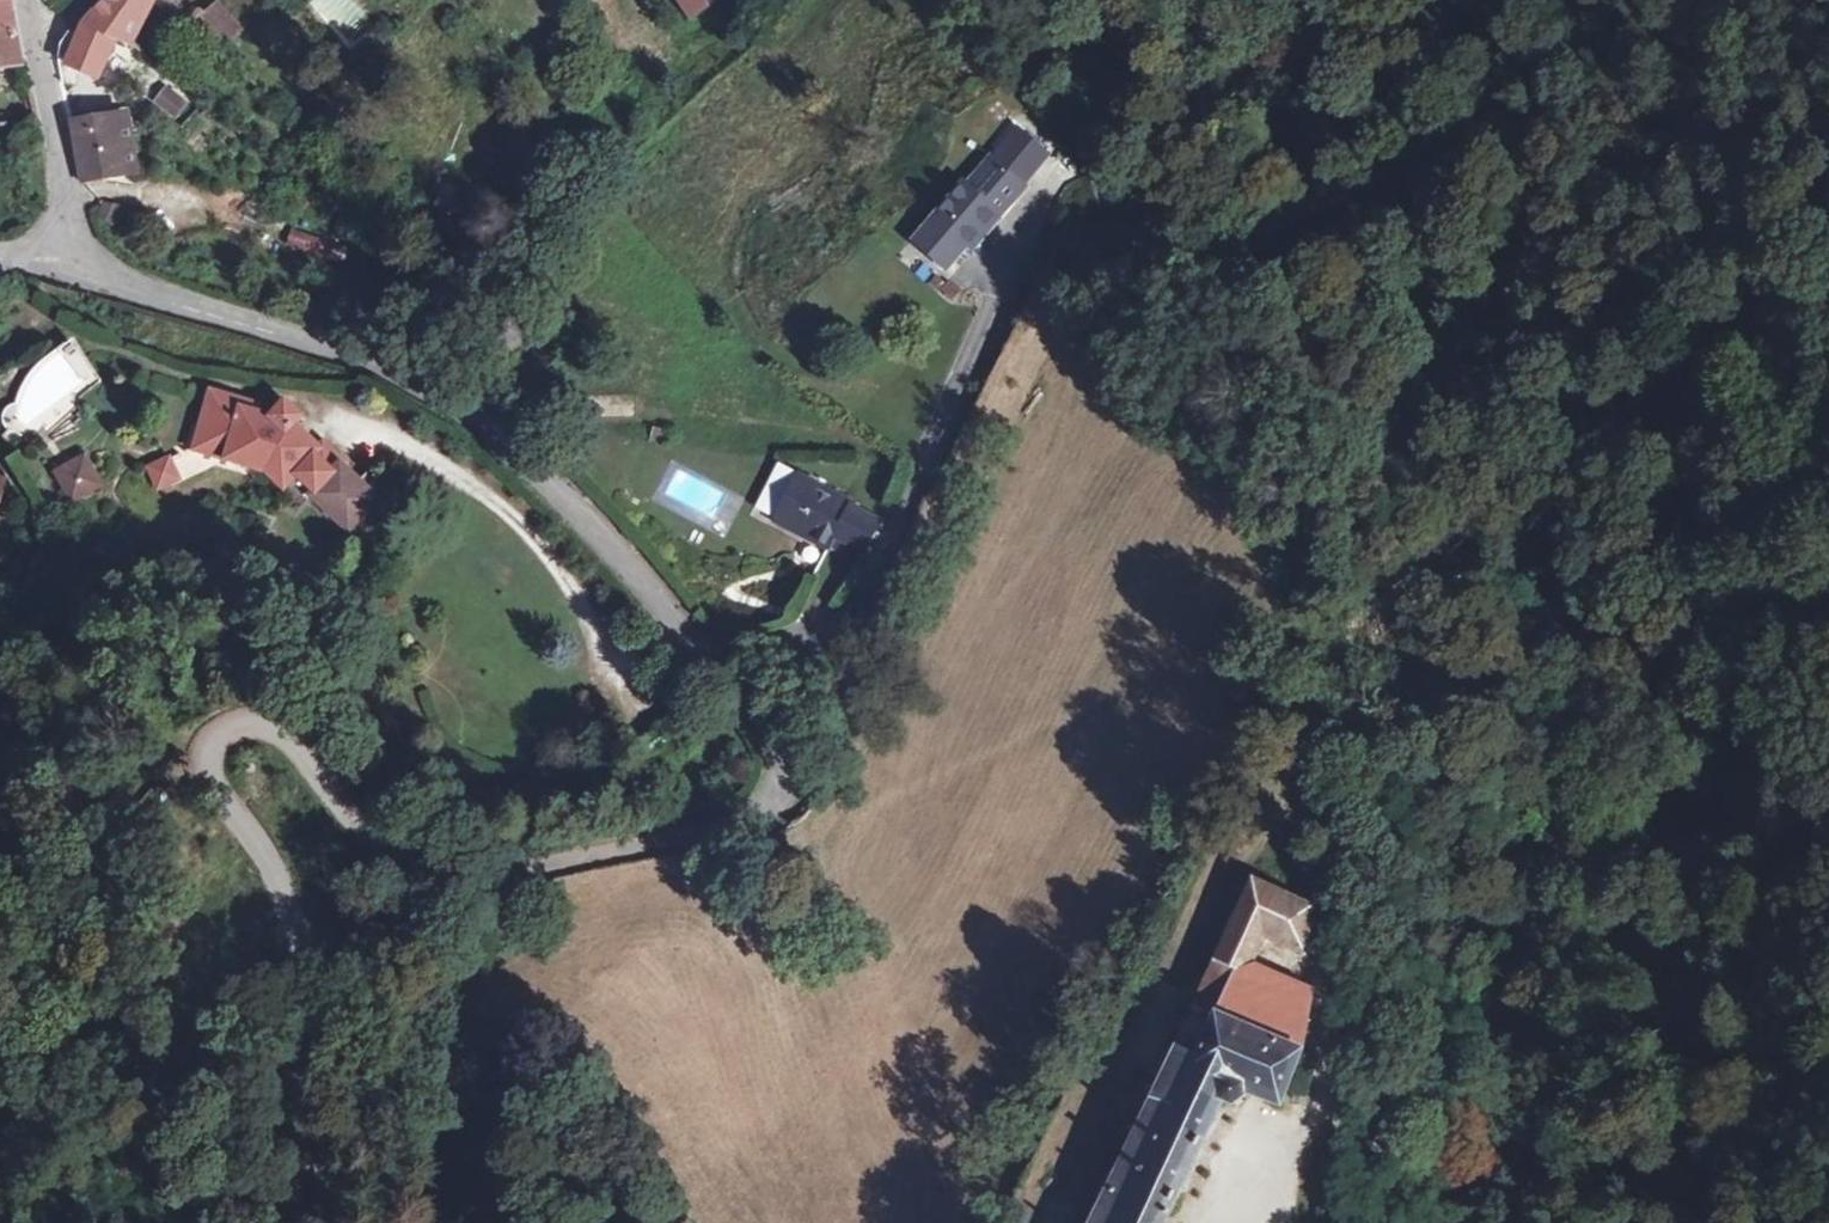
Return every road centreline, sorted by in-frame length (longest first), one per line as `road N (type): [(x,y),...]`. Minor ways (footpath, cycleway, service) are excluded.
road 1 (unclassified): [(62,261),(362,356),(451,395),(510,436),(630,556),(734,684),(785,771),(770,802),(689,832),(460,886),(438,879),(242,727),(213,725),(194,740),(191,775),(274,870),(312,1009),(308,1183),(323,1222)]
road 2 (residential): [(62,261),(61,155),(35,44)]

